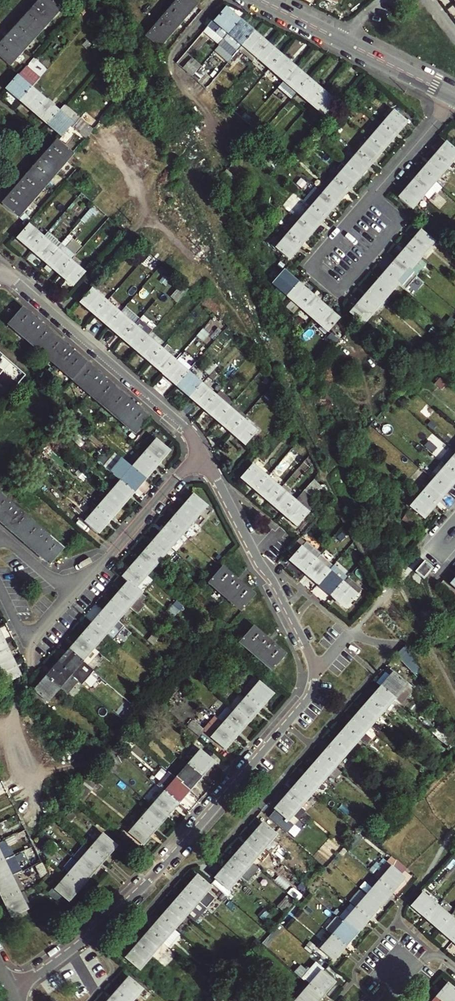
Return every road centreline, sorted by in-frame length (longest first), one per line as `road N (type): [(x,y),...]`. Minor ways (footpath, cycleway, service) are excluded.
road 1 (residential): [(8,992),(146,881),(308,691),(309,657),(202,450)]
road 2 (residential): [(202,450),(180,423),(0,274)]
road 3 (residential): [(370,196),(310,266),(339,291),(399,221)]
road 4 (tertiary): [(261,0),(454,98)]
road 5 (residential): [(202,450),(71,594)]
road 6 (residential): [(454,101),(370,196)]
road 7 (residential): [(71,594),(26,638),(0,585)]

